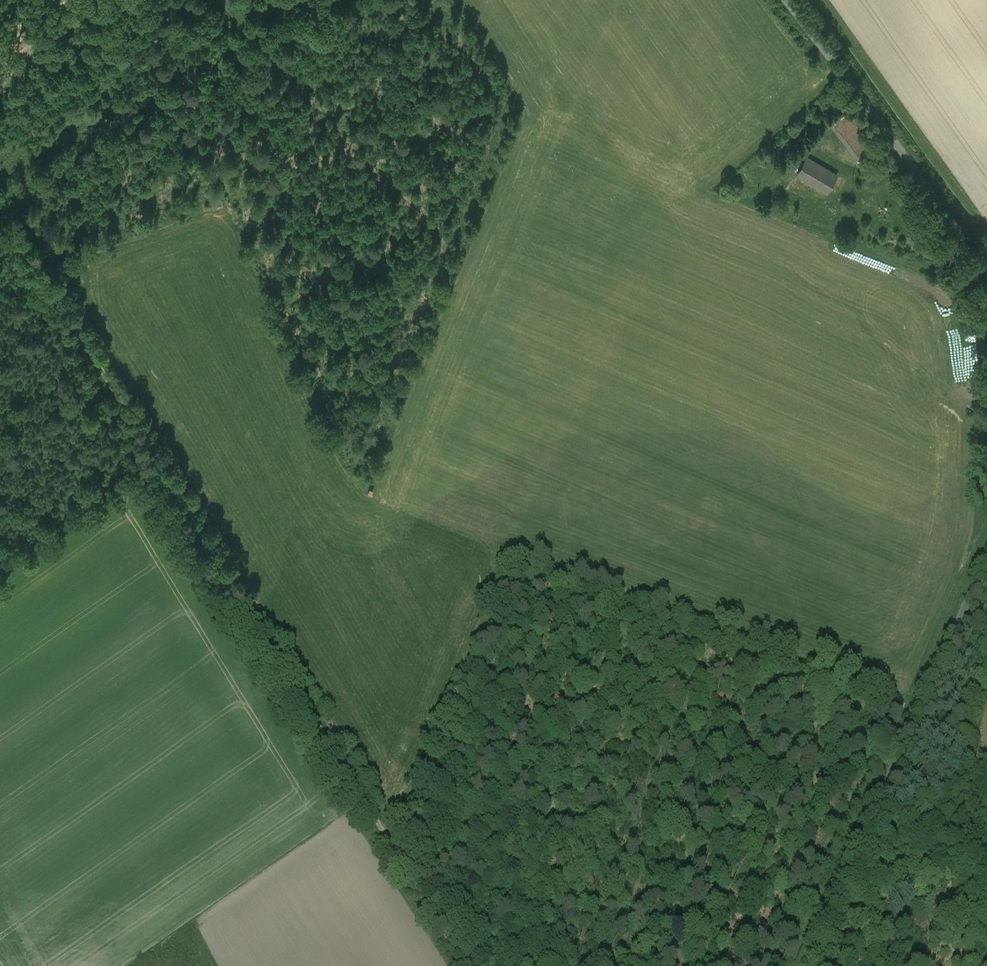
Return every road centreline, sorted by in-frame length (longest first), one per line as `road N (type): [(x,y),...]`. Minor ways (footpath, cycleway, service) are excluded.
road 1 (track): [(460,965),(0,206)]
road 2 (unclassified): [(807,965),(986,560)]
road 3 (unclassified): [(986,270),(787,0)]

